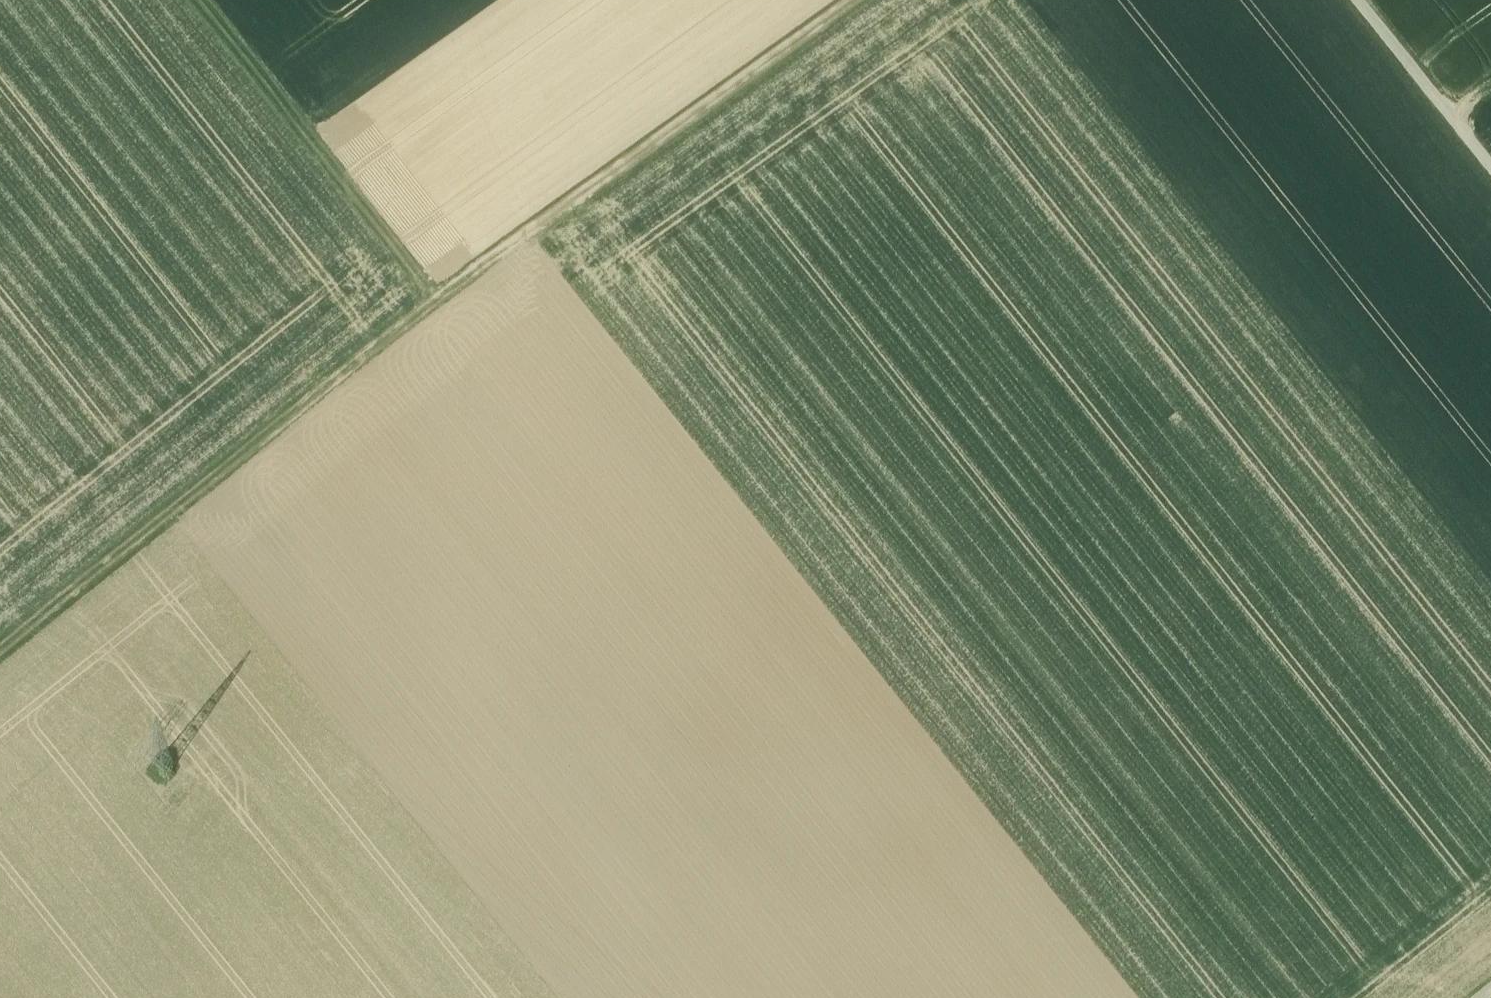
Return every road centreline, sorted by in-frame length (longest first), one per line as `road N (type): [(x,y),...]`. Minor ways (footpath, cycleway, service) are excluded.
road 1 (track): [(857,0),(517,242),(0,653)]
road 2 (track): [(435,306),(197,0)]
road 3 (track): [(1355,0),(1490,169)]

